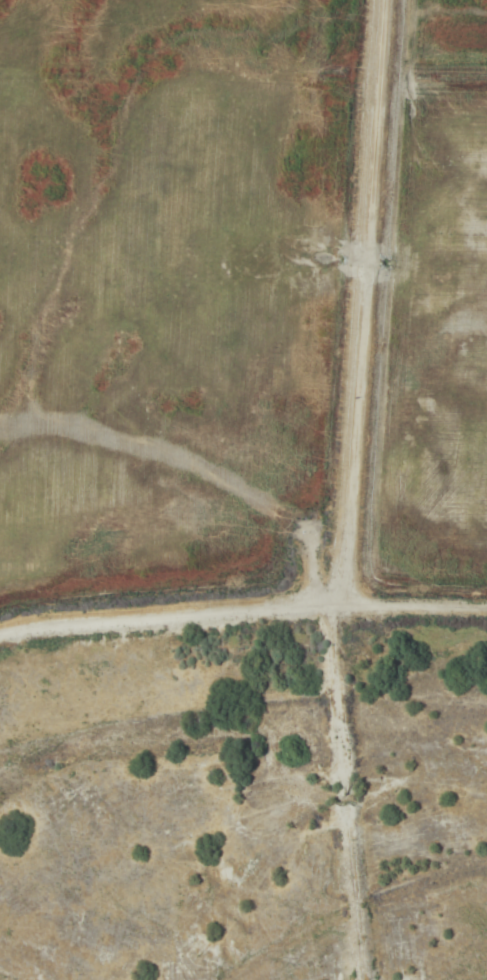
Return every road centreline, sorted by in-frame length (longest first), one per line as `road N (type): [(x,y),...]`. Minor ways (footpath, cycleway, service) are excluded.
road 1 (track): [(0,622),(321,595),(486,597)]

